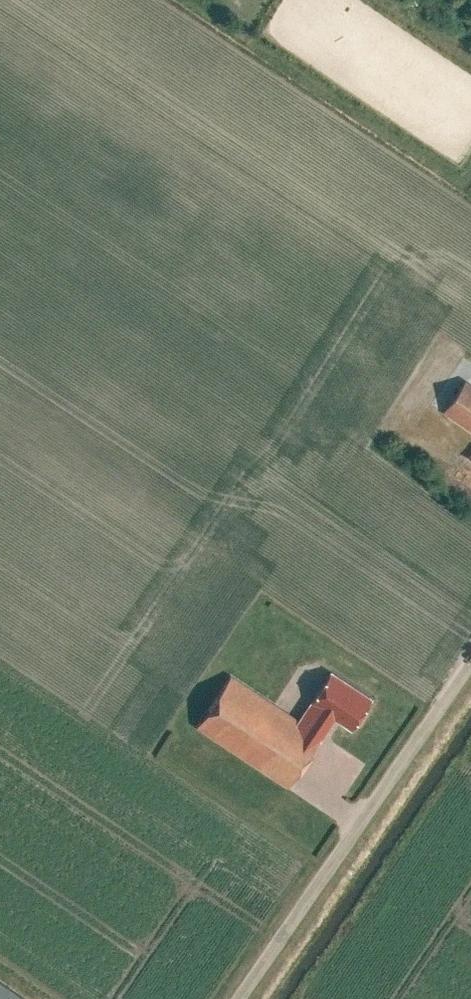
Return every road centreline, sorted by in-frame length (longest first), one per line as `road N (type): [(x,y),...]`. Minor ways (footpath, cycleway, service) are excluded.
road 1 (unclassified): [(238,998),(470,661)]

